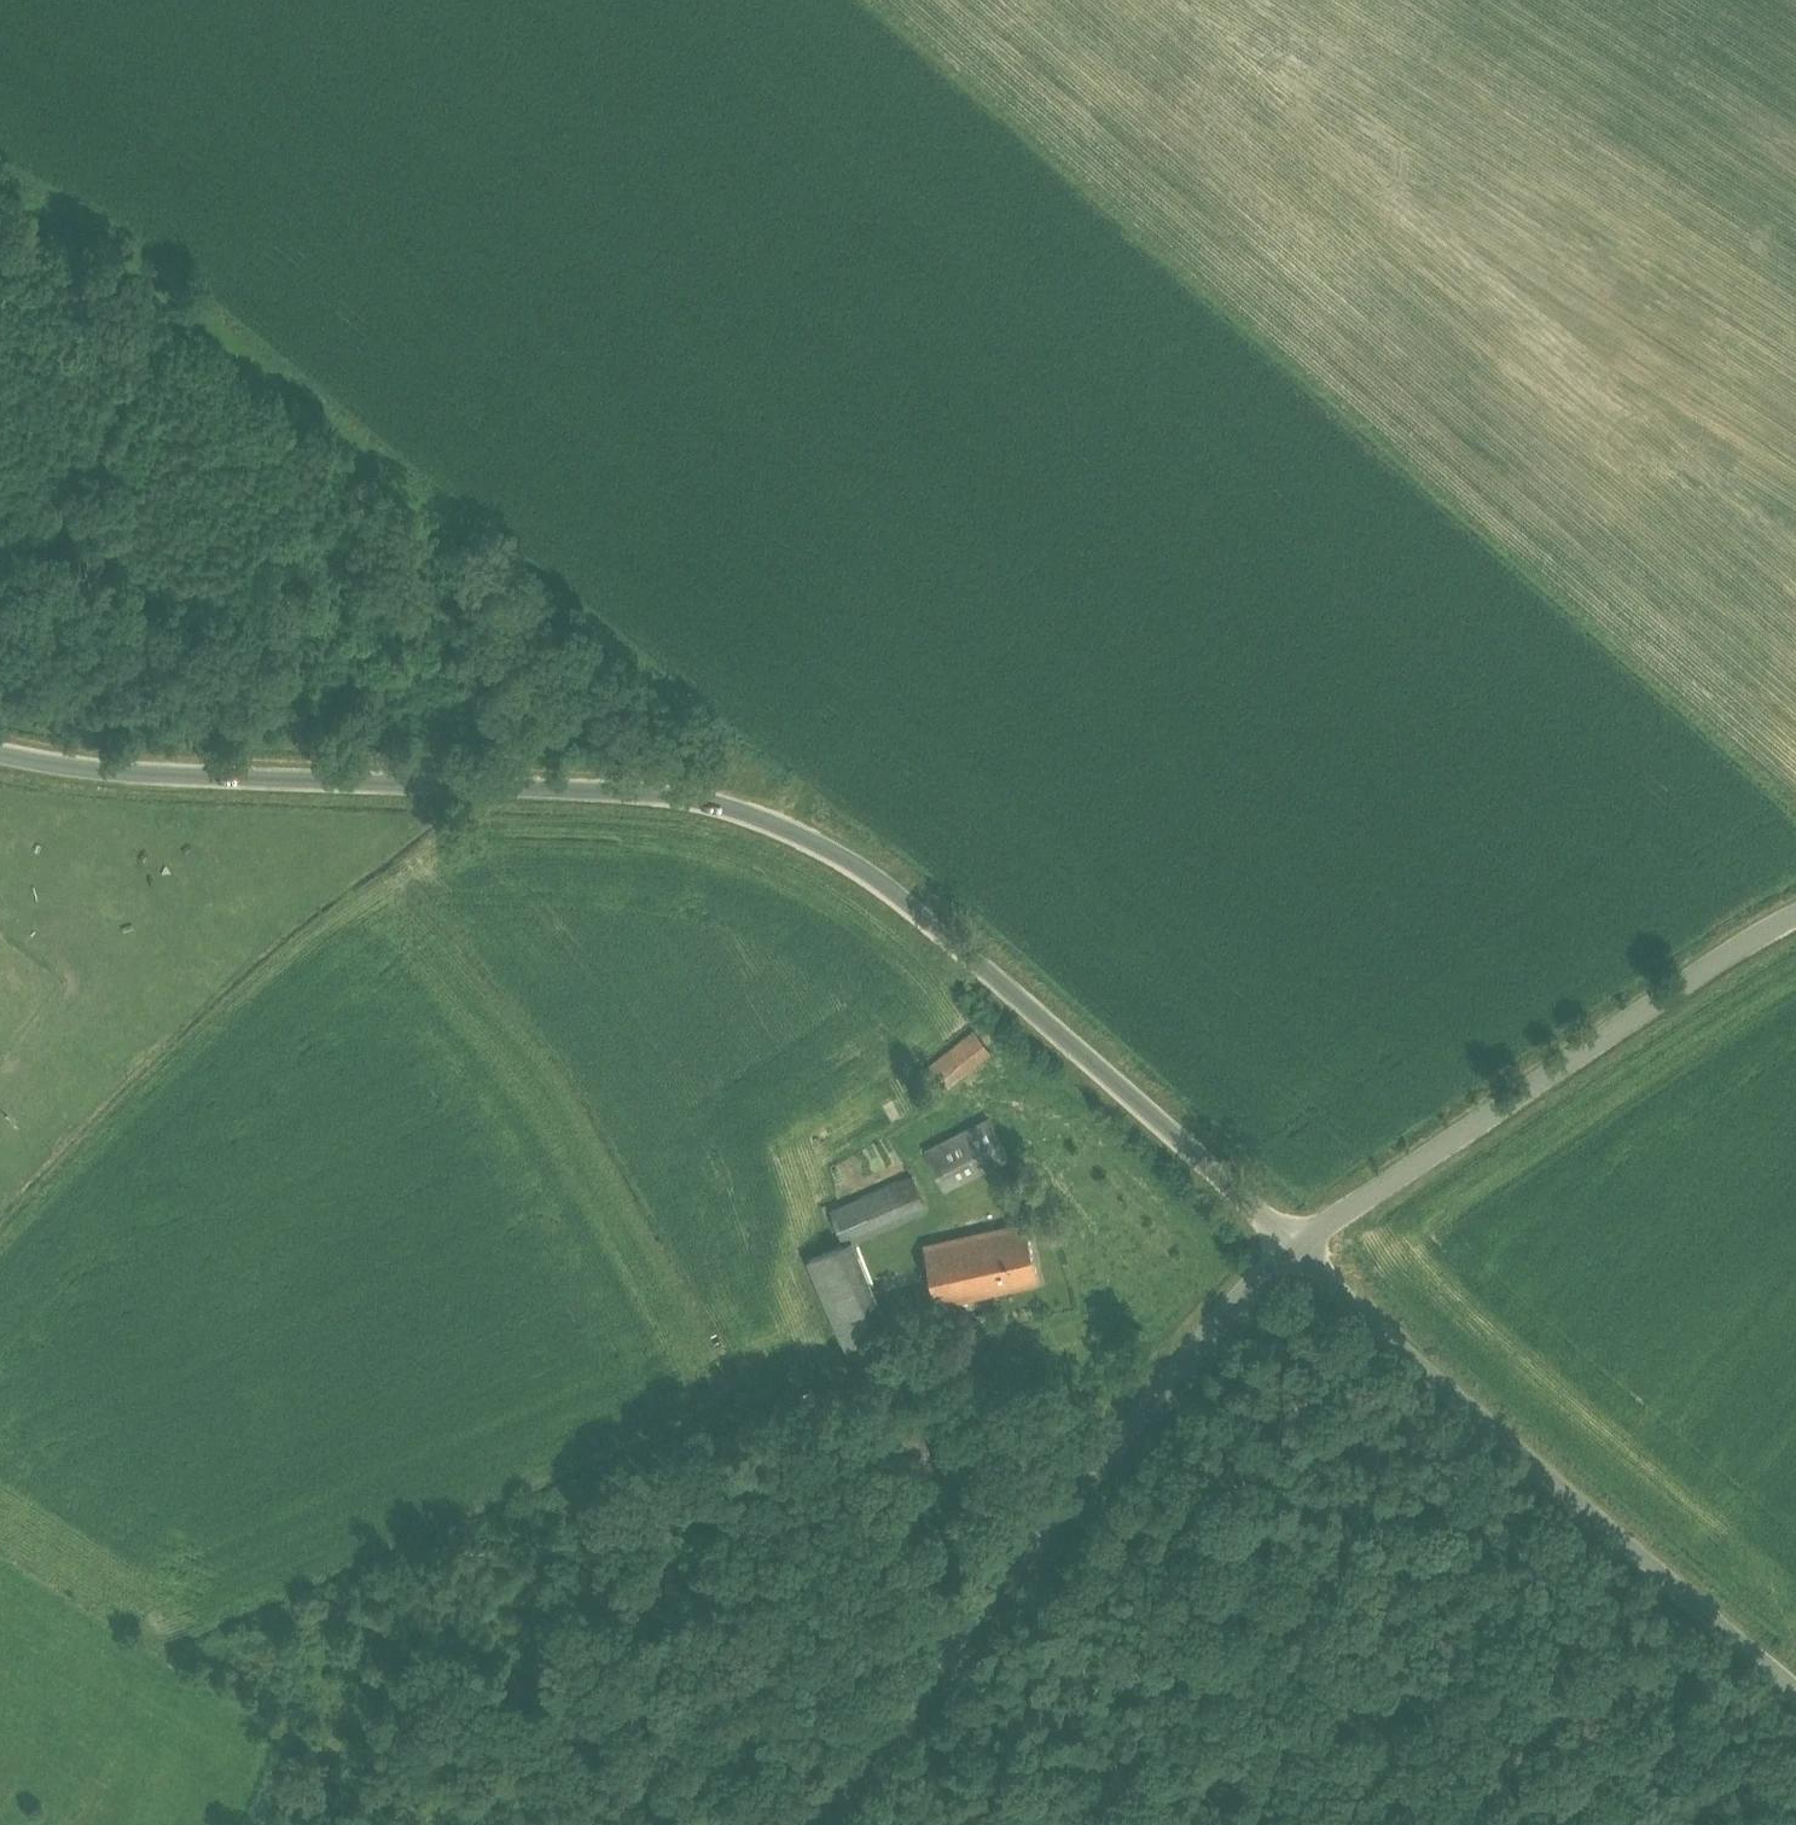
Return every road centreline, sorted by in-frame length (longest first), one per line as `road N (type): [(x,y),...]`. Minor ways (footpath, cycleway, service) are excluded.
road 1 (unclassified): [(1294,1246),(910,890),(827,838),(737,813),(558,789),(231,779),(0,749)]
road 2 (unclassified): [(805,1824),(1294,1246)]
road 3 (unclassified): [(1795,1682),(1294,1246)]
road 4 (unclassified): [(1294,1246),(1795,920)]

